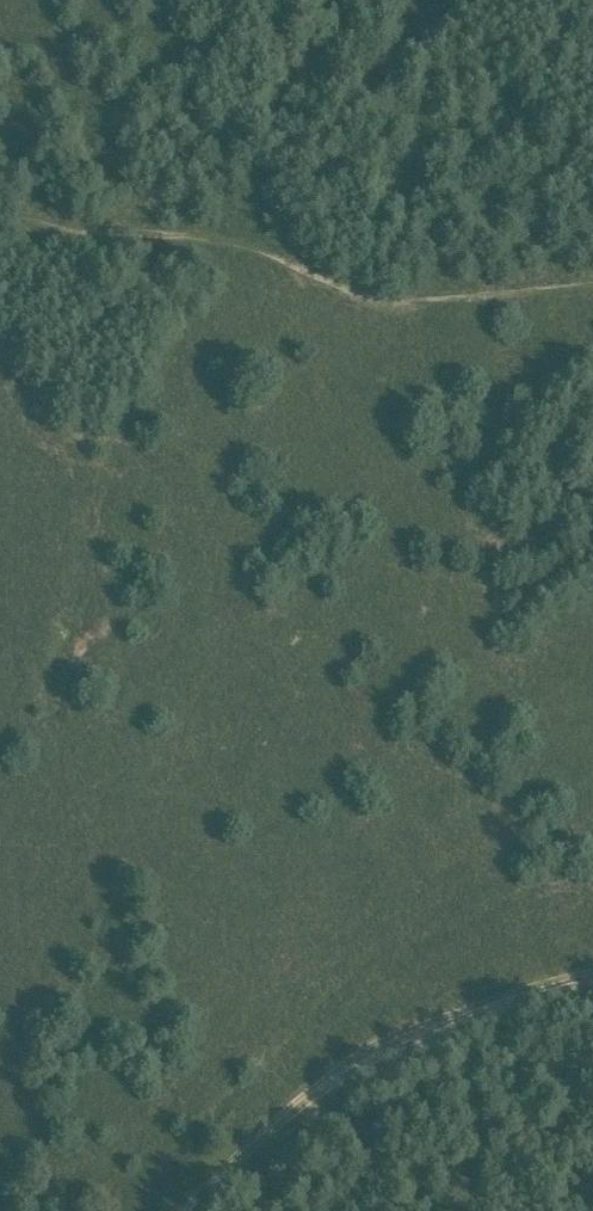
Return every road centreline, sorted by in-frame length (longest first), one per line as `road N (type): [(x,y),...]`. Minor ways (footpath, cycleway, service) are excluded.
road 1 (track): [(195,1210),(294,1121),(369,1072),(497,1010),(592,992)]

